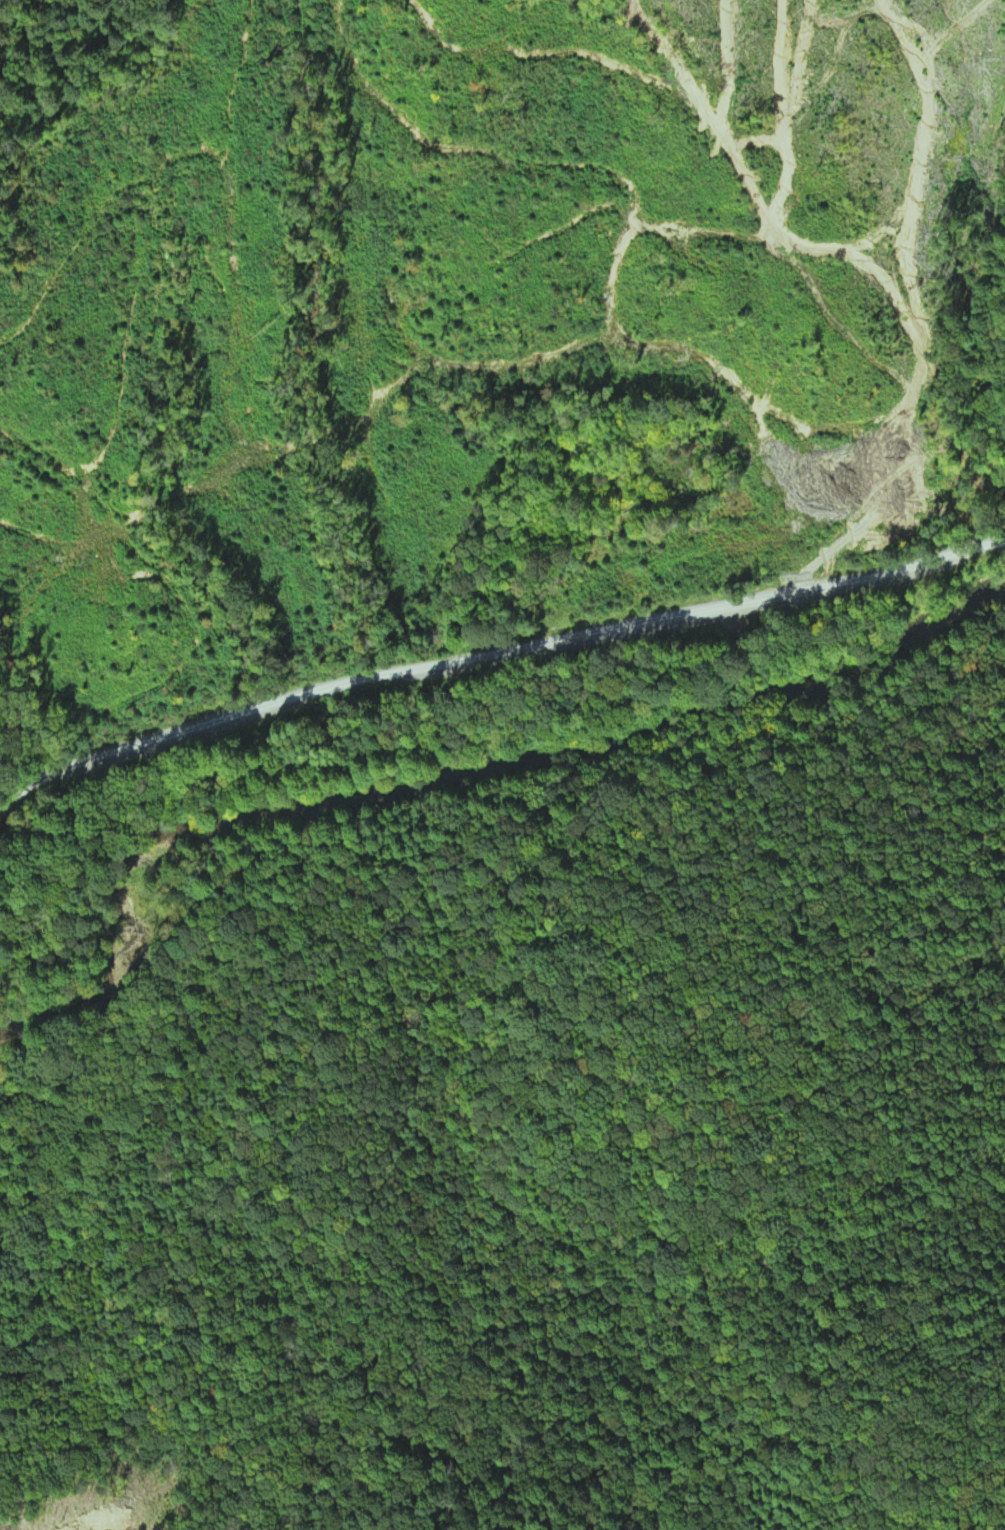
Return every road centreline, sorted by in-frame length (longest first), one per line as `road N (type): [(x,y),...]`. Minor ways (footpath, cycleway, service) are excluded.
road 1 (residential): [(0,825),(37,783),(249,708),(553,641),(782,604),(1004,546)]

